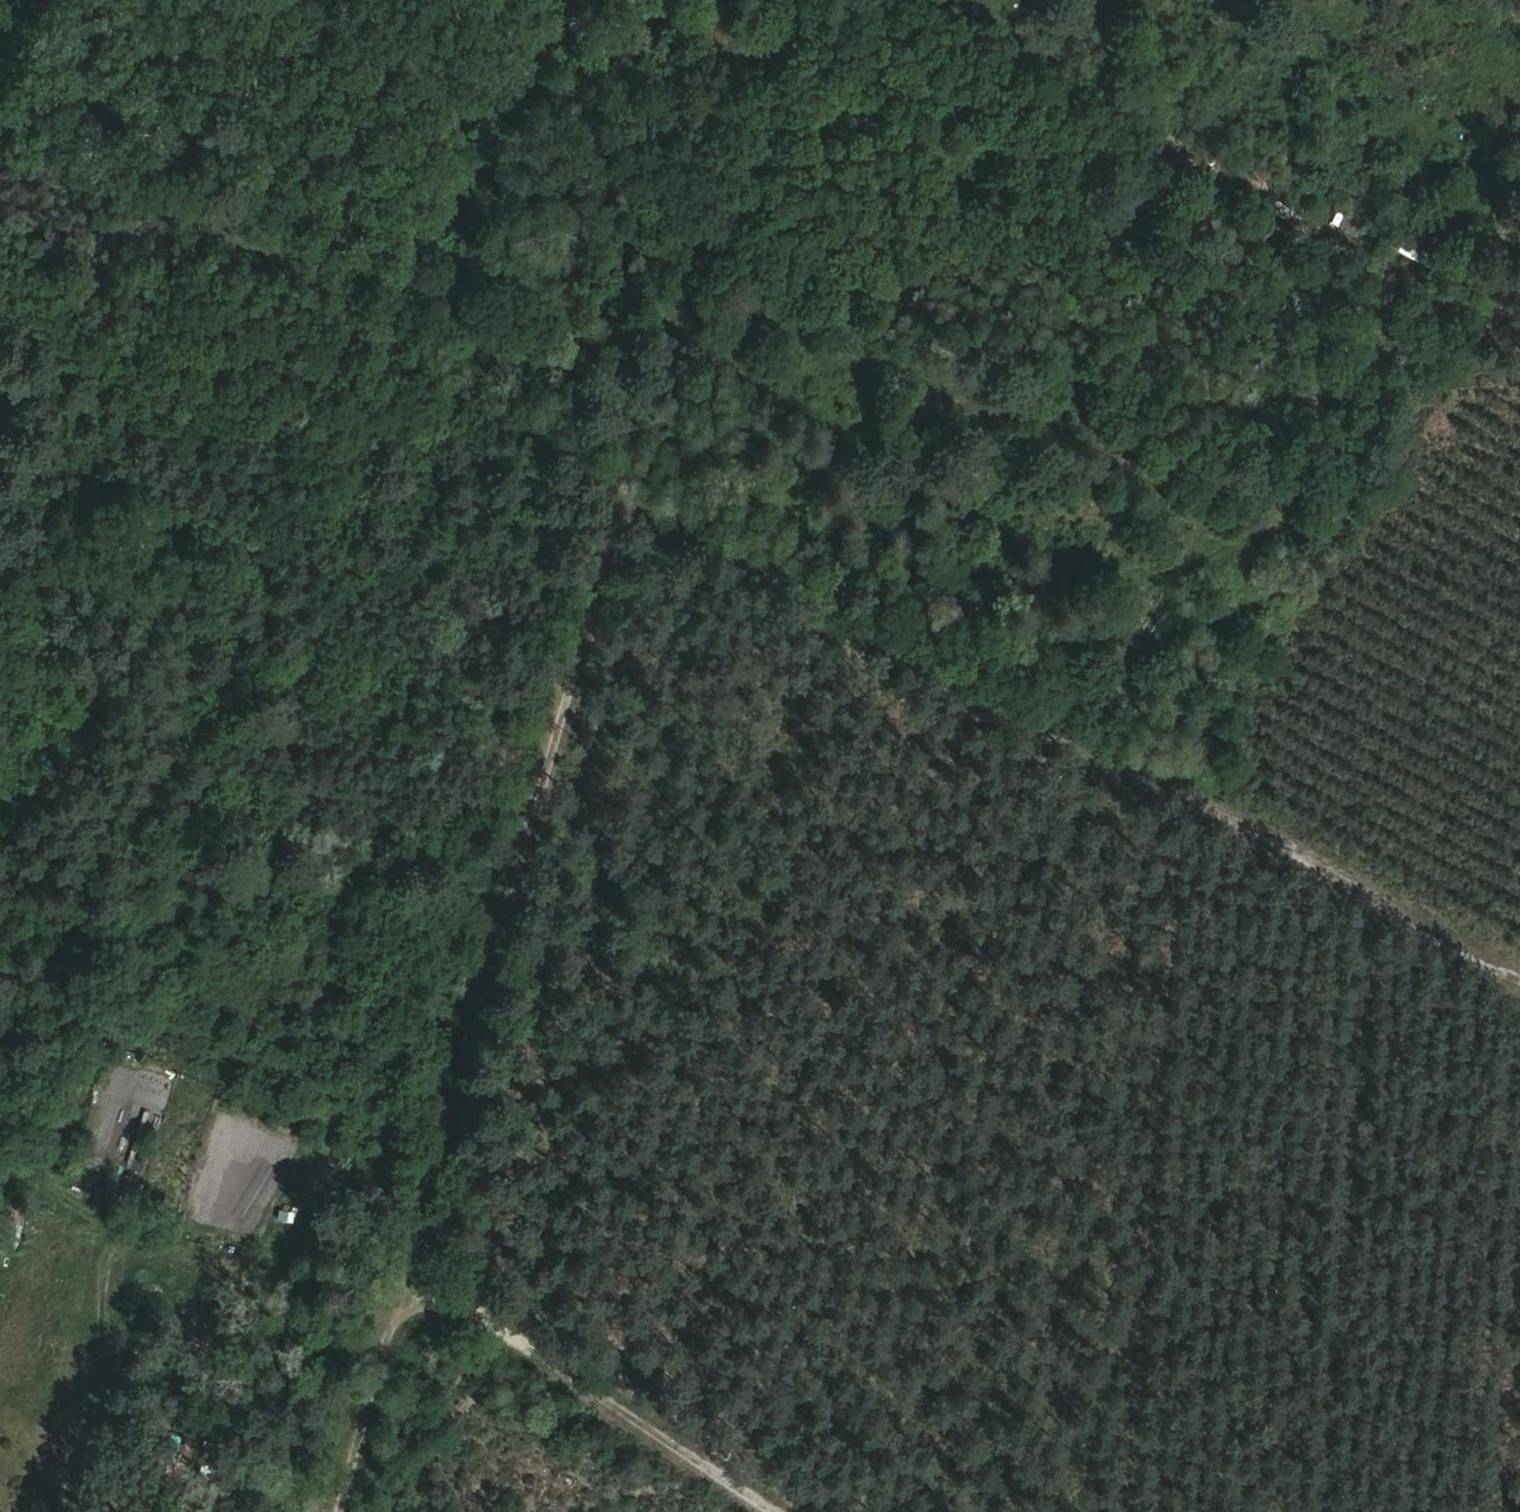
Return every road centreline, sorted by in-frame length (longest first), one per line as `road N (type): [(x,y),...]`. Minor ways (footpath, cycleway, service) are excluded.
road 1 (track): [(643,495),(351,1511)]
road 2 (track): [(768,1511),(417,1280)]

